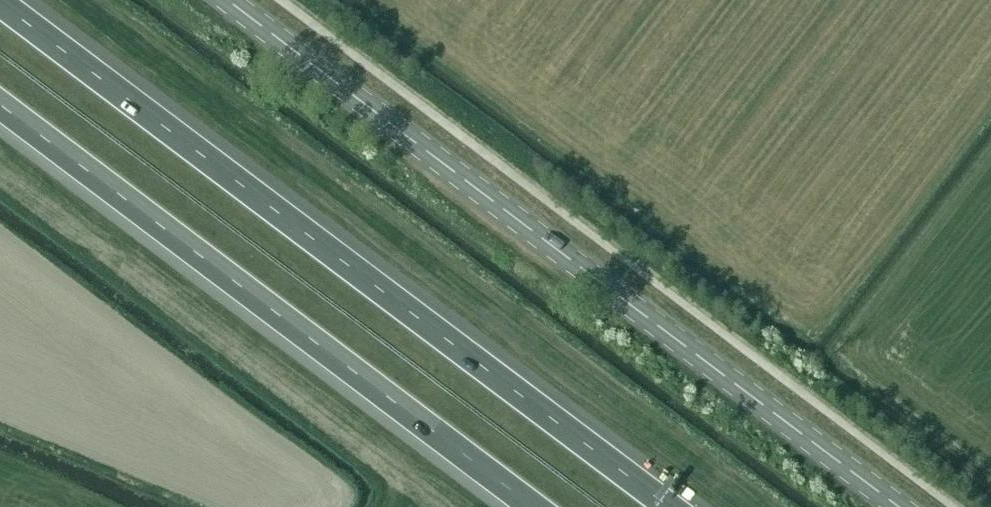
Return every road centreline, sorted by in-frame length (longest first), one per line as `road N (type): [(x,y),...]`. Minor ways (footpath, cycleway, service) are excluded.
road 1 (tertiary): [(890,506),(222,0)]
road 2 (motorway): [(667,506),(0,3)]
road 3 (motorway): [(0,107),(529,506)]

